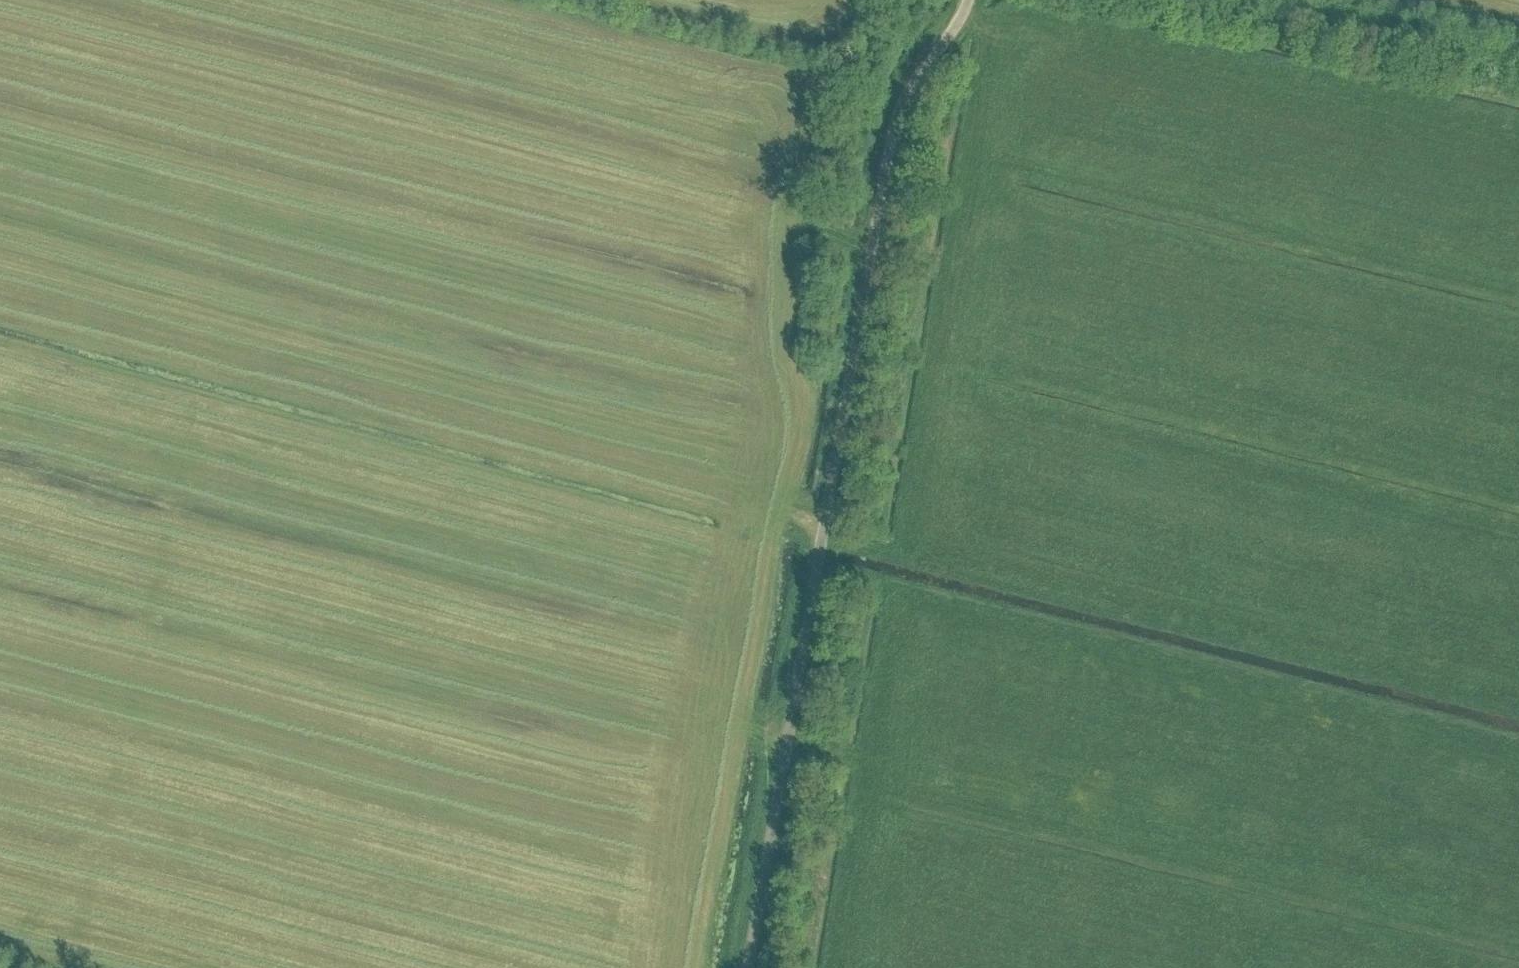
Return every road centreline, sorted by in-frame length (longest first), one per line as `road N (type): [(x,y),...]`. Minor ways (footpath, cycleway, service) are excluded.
road 1 (unclassified): [(749,967),(892,139),(902,105),(968,0)]

